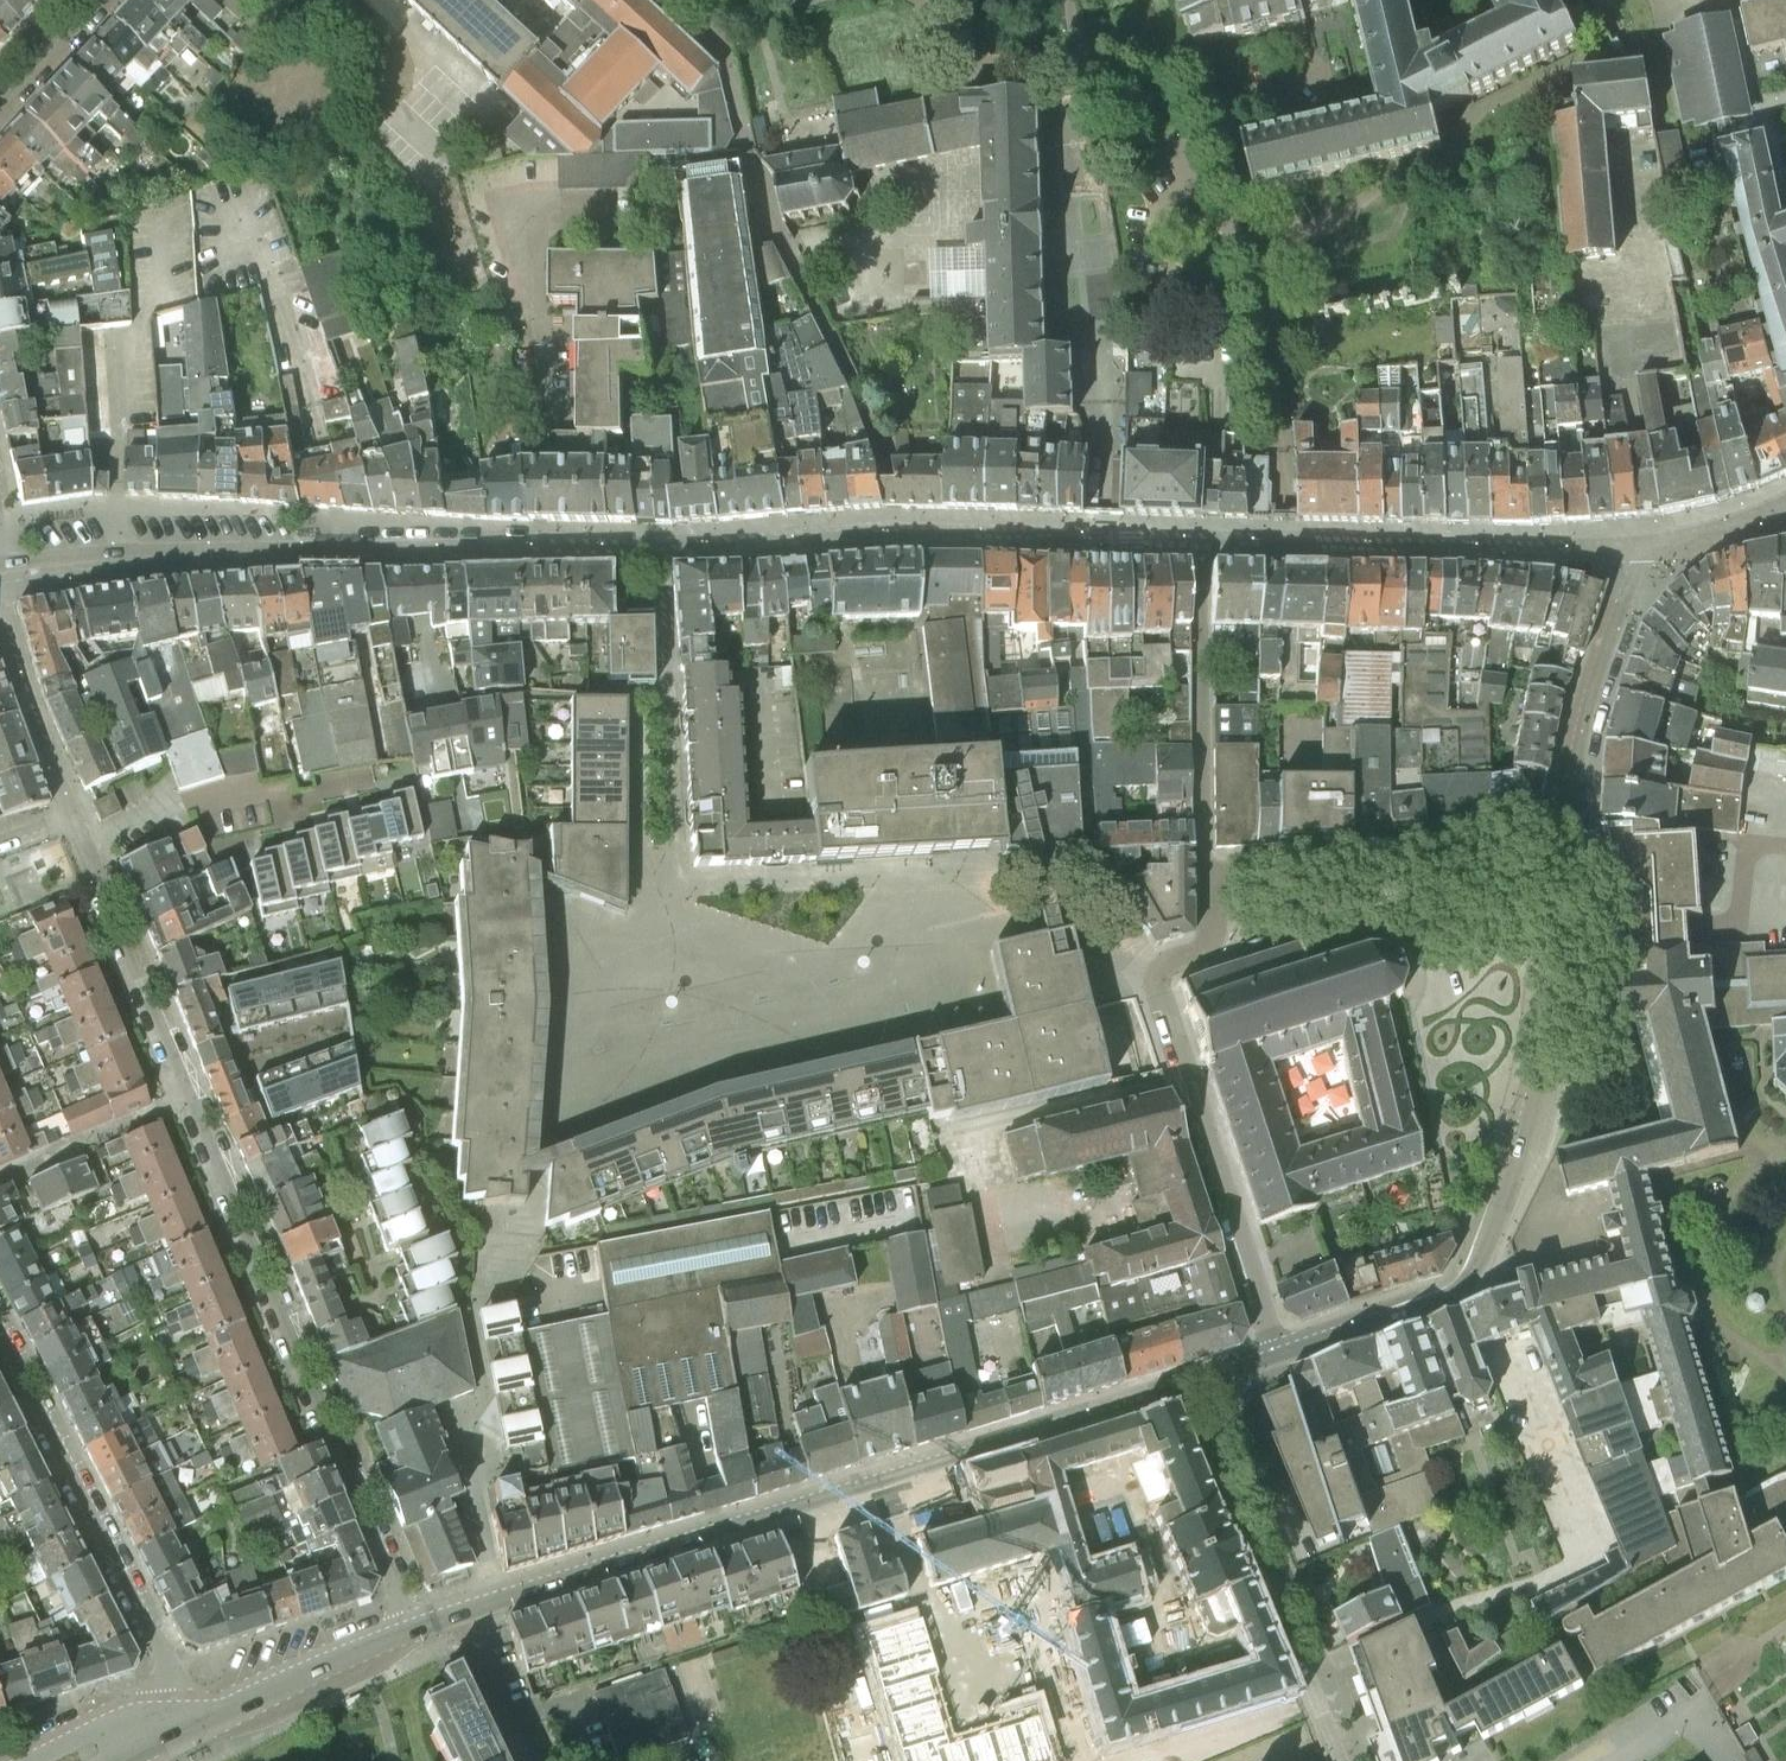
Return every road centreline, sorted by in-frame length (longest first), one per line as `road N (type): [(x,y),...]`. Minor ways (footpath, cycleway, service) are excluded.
road 1 (tertiary): [(1199,538),(896,530),(158,549),(0,565)]
road 2 (residential): [(416,1628),(75,822)]
road 3 (tertiary): [(495,1599),(1204,1377)]
road 4 (tertiary): [(1280,1352),(1458,1288),(1472,1273),(1541,1076),(1565,889)]
road 5 (residential): [(1206,874),(1213,941),(1205,955),(1168,975),(1163,994),(1280,1352)]
road 6 (tertiary): [(1640,542),(1589,548),(1199,538)]
road 7 (residential): [(193,1720),(0,1331)]
road 8 (residential): [(1204,1377),(1350,1760)]
road 9 (residential): [(1565,889),(1449,870),(1206,874)]
road 10 (tertiary): [(1565,889),(1586,719),(1640,542)]
road 11 (residential): [(1199,538),(1206,874)]
road 12 (tertiary): [(193,1720),(416,1628)]
road 13 (residential): [(75,822),(0,611)]
road 14 (residential): [(457,1412),(468,1506),(495,1599)]
road 15 (tertiary): [(1640,542),(1785,509)]
road 16 (residential): [(90,0),(0,96)]

